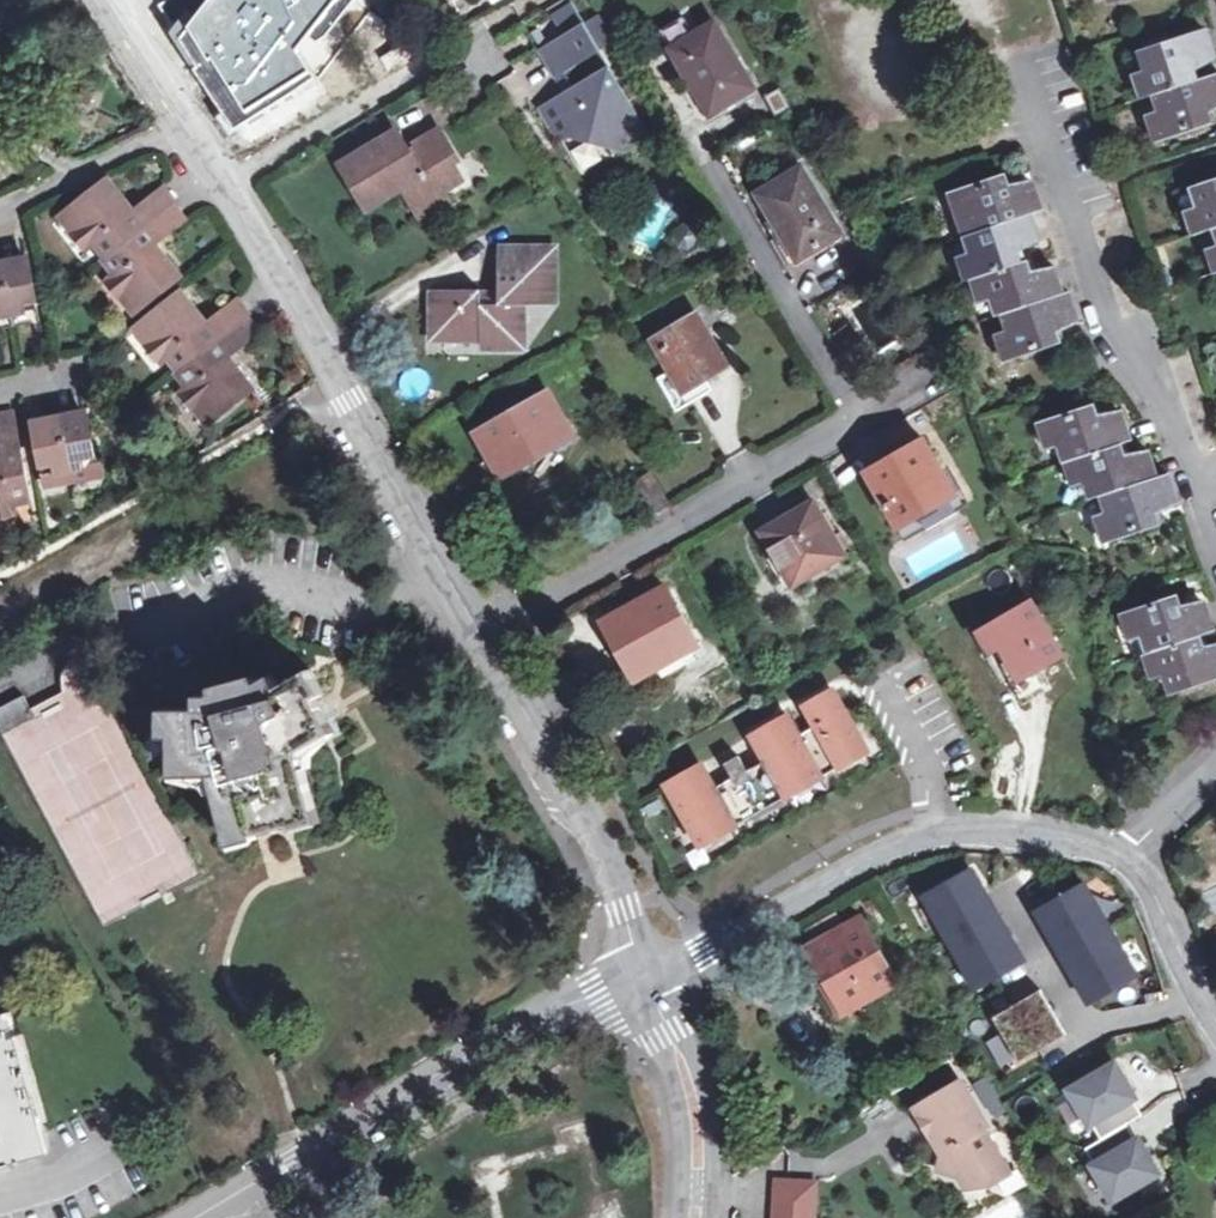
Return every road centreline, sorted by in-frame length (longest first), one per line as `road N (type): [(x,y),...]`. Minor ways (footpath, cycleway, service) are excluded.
road 1 (unclassified): [(640,975),(888,847),(953,825),(1125,852)]
road 2 (unclassified): [(203,1217),(640,975)]
road 3 (residential): [(1010,52),(1110,323),(1151,370),(1188,469),(1210,472)]
road 4 (residential): [(42,687),(45,655),(76,632),(184,618),(254,590),(386,606),(445,578)]
road 5 (residential): [(220,190),(445,578)]
road 6 (residential): [(857,415),(475,633)]
road 7 (residential): [(475,633),(607,863),(640,975)]
road 8 (residential): [(220,190),(479,36)]
road 9 (residential): [(706,159),(857,415)]
road 10 (residential): [(710,1217),(703,1074),(693,1047),(669,1031)]
road 11 (residential): [(0,213),(176,122)]
road 12 (unclassified): [(1125,852),(1215,1022)]
road 13 (residential): [(669,1031),(681,1217)]
road 14 (residential): [(97,0),(176,122)]
road 15 (residential): [(1125,852),(1215,762)]

